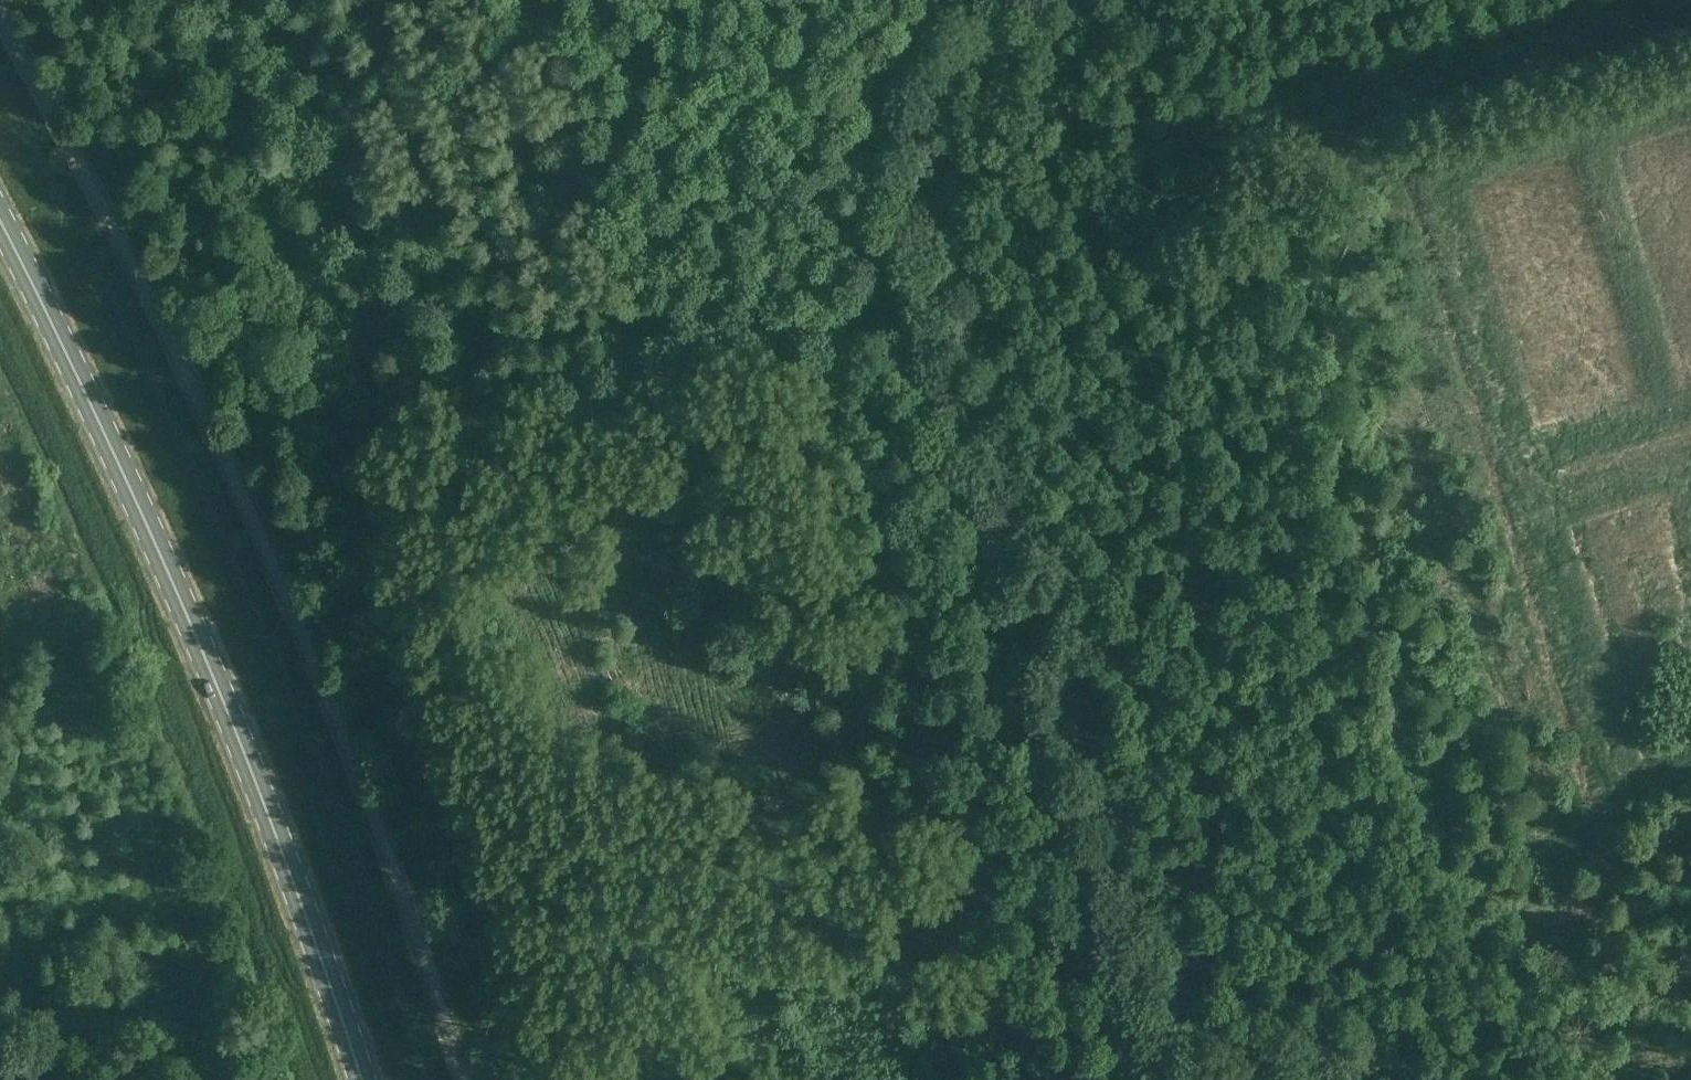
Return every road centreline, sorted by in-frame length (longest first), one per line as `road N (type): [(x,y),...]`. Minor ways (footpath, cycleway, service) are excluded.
road 1 (track): [(934,0),(903,45),(870,143),(1147,1079)]
road 2 (secondary): [(0,227),(181,605),(361,1079)]

